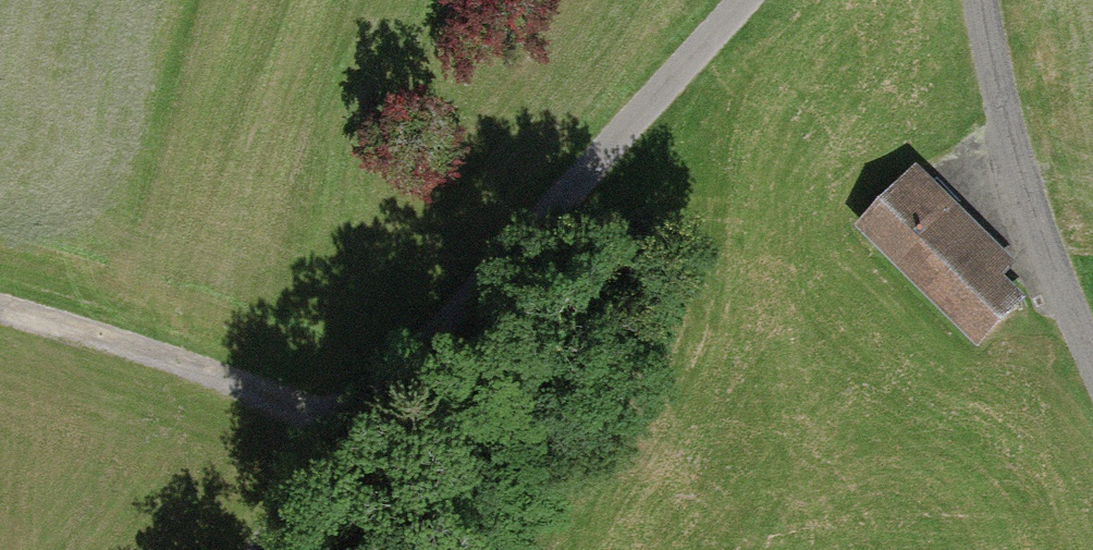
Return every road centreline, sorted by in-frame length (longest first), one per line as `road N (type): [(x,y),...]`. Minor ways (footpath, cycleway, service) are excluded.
road 1 (track): [(267,549),(379,412),(749,0)]
road 2 (track): [(0,305),(379,412)]
road 3 (residential): [(1092,336),(1052,245),(1013,121),(987,0)]

